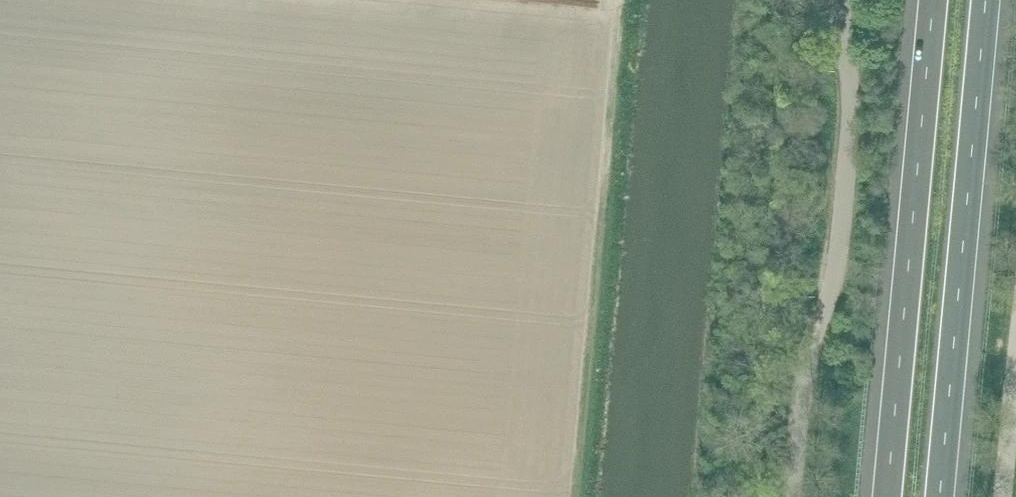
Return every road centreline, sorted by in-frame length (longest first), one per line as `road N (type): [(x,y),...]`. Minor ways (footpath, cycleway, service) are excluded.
road 1 (unclassified): [(789,496),(802,367),(840,286),(852,84),(843,0)]
road 2 (motorway): [(934,0),(887,496)]
road 3 (motorway): [(941,496),(987,0)]

